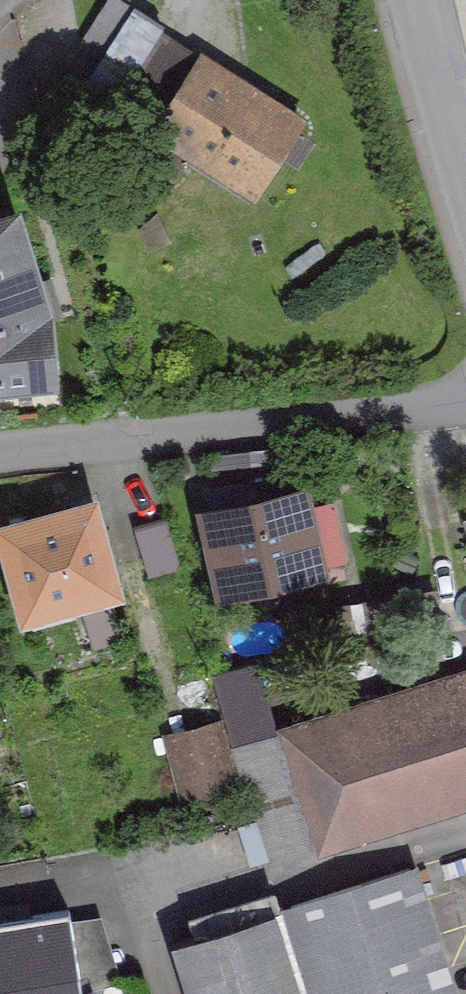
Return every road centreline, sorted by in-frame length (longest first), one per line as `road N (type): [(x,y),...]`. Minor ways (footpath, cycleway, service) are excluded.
road 1 (residential): [(465,401),(0,453)]
road 2 (residential): [(409,0),(465,192)]

